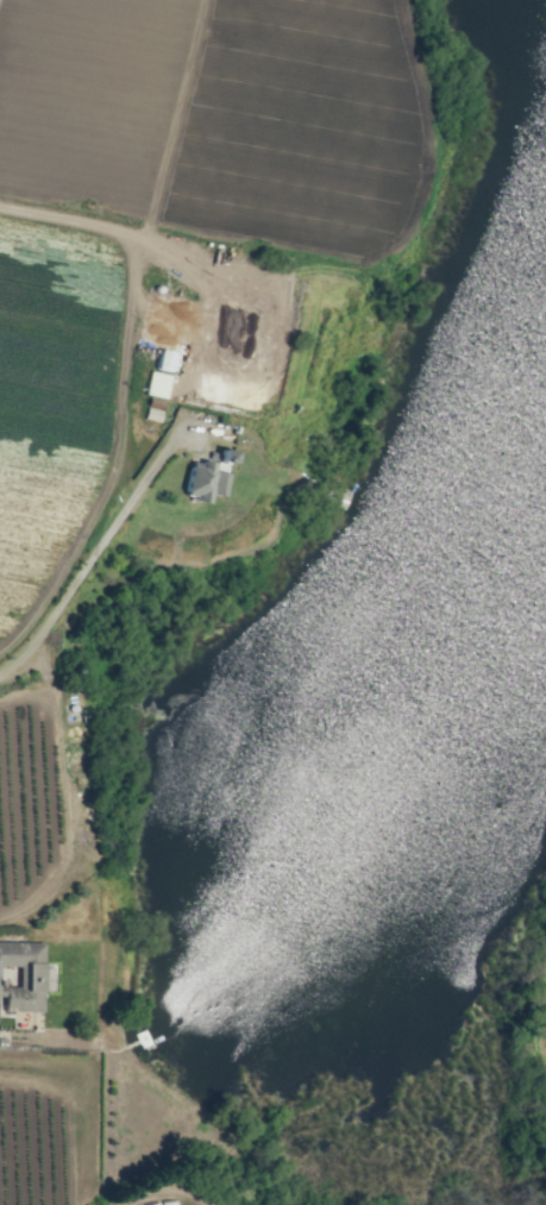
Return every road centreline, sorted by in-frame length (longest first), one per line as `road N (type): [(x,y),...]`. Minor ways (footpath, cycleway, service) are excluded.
road 1 (track): [(0,671),(177,433)]

